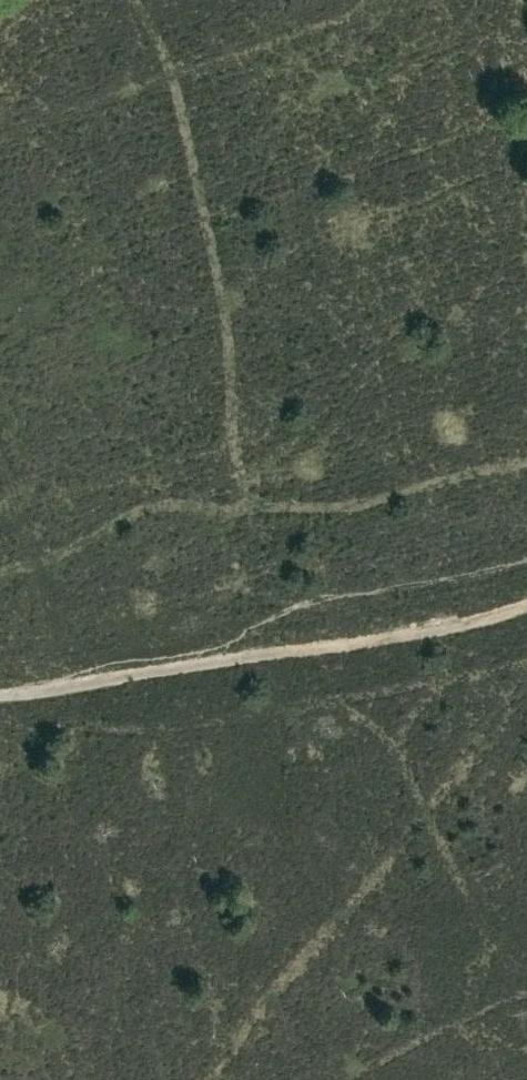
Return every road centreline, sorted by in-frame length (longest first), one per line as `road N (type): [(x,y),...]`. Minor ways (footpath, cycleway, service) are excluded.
road 1 (track): [(0,694),(388,639),(526,602)]

